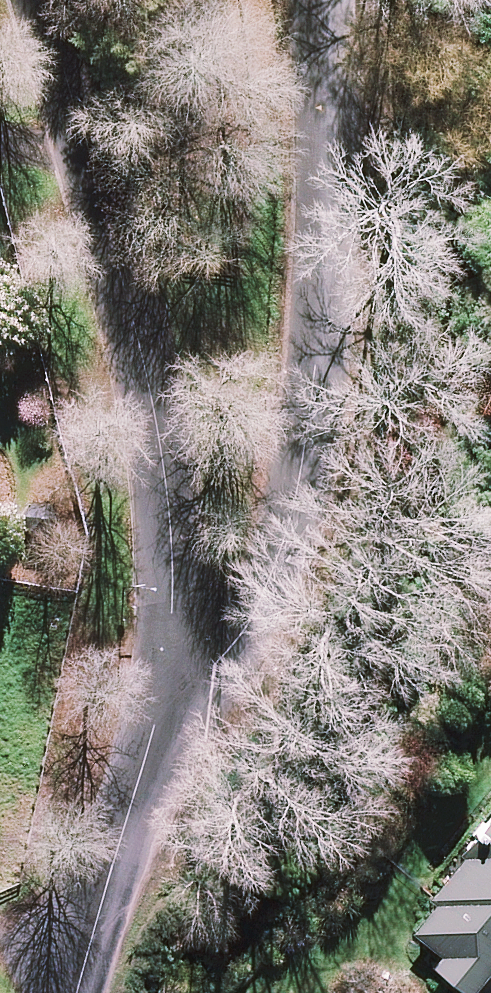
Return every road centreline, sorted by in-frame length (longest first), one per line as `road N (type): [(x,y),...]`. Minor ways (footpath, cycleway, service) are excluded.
road 1 (residential): [(152,728),(279,643),(323,537),(330,0)]
road 2 (residential): [(152,728),(169,600),(161,491),(38,0)]
road 3 (residential): [(76,992),(152,728)]

